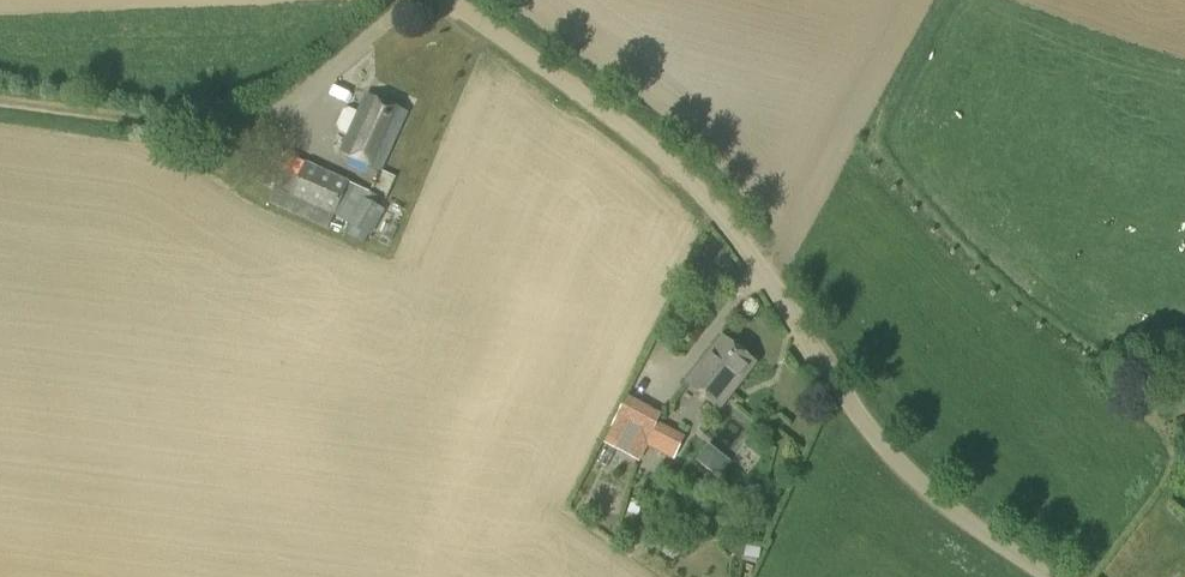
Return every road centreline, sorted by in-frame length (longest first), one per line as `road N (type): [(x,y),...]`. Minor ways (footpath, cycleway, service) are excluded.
road 1 (unclassified): [(1098,576),(957,484),(847,379),(696,157),(445,0)]
road 2 (track): [(0,103),(212,130),(240,126),(292,108),(412,0)]

